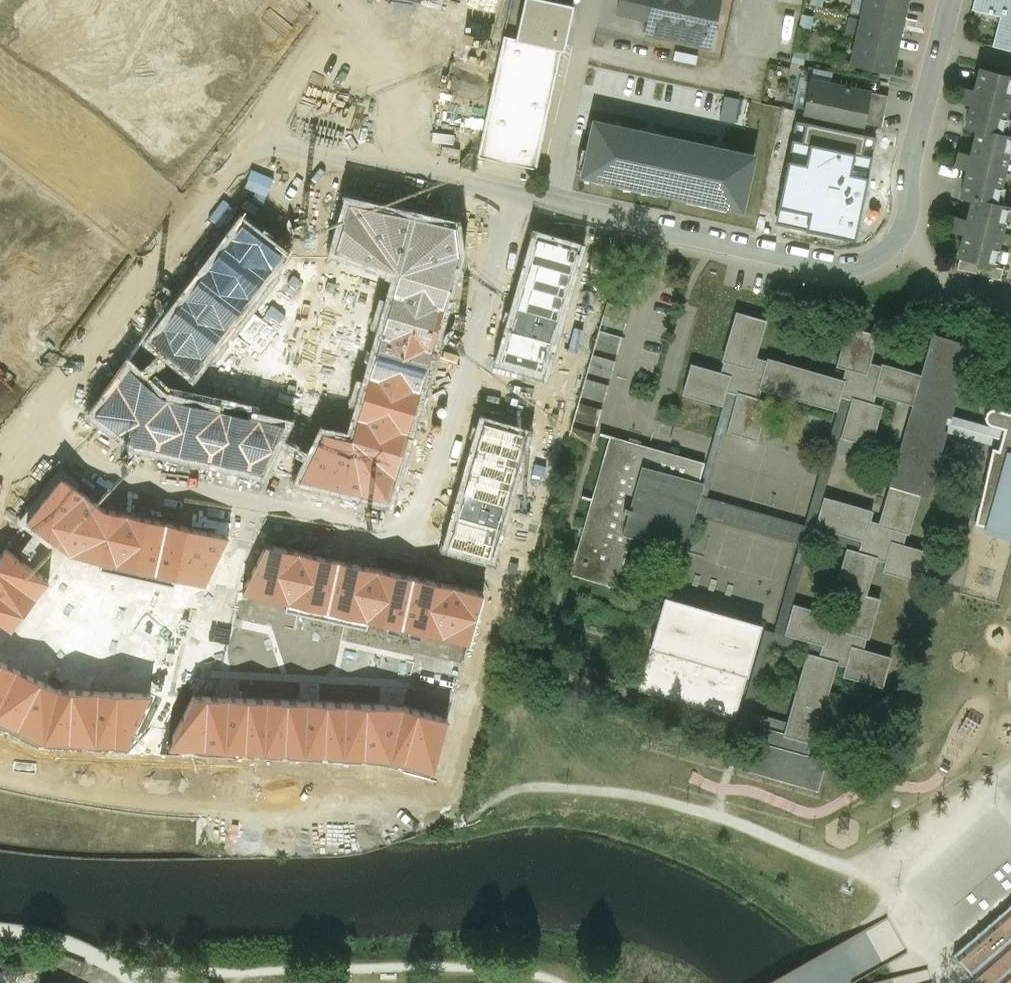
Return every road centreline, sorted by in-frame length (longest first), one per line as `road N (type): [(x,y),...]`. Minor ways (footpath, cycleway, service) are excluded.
road 1 (residential): [(513,196),(427,503),(404,532),(342,527),(114,477),(48,426)]
road 2 (residential): [(941,45),(915,146),(903,236),(878,258),(850,267),(816,263),(548,203)]
road 3 (residential): [(263,143),(48,426)]
road 4 (residential): [(513,196),(263,143)]
road 5 (residential): [(548,203),(593,0)]
road 6 (residential): [(263,143),(367,0)]

